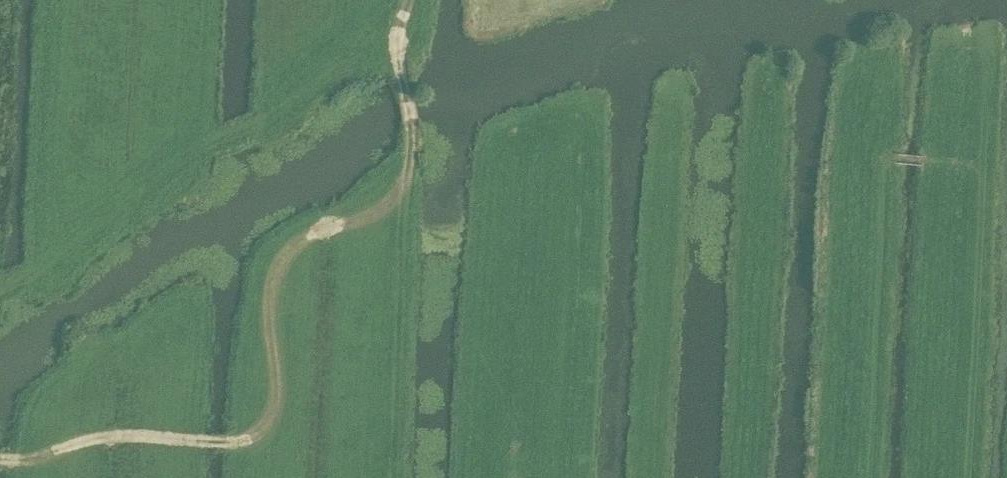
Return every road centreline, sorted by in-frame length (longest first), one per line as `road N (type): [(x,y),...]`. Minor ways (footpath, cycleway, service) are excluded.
road 1 (track): [(0,287),(217,138),(401,36)]
road 2 (track): [(417,0),(401,36),(412,125),(406,162)]

